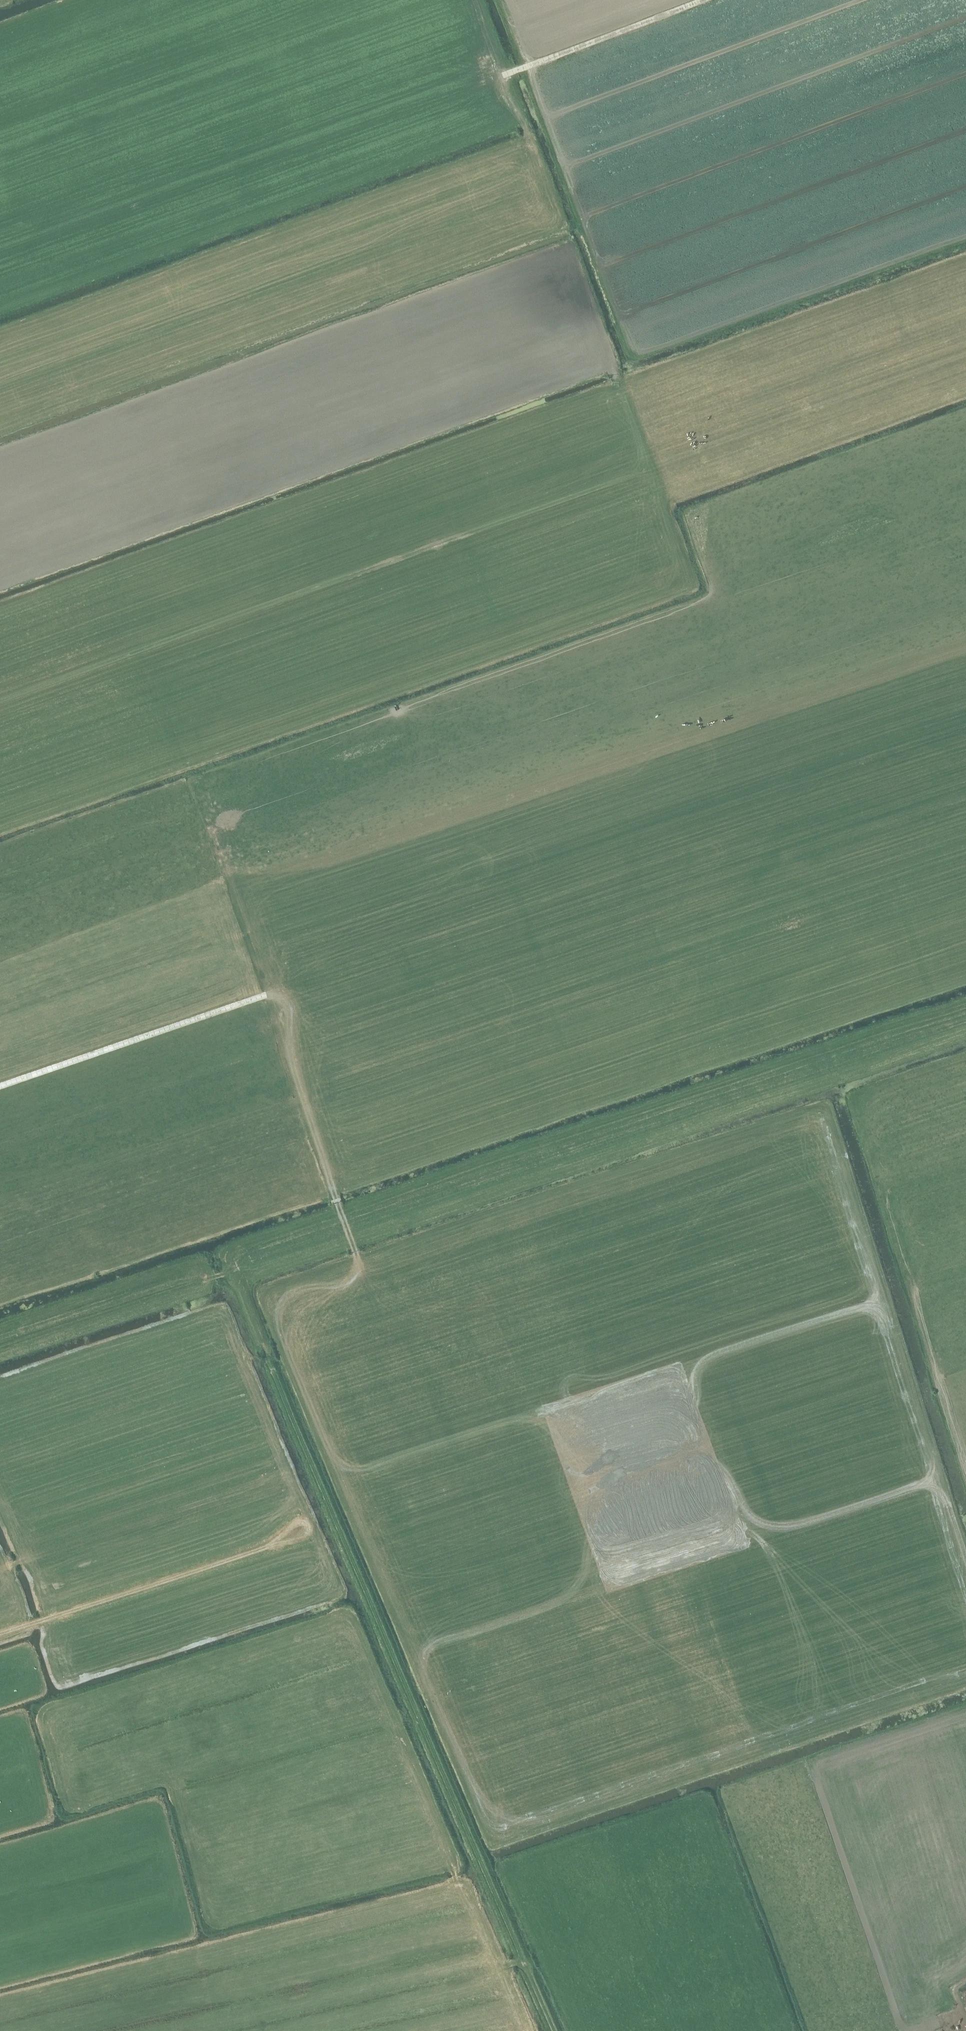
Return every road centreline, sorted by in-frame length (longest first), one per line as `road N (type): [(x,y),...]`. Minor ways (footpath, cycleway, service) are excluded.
road 1 (track): [(0,700),(650,471),(477,0)]
road 2 (track): [(364,1275),(322,1168),(280,1009),(266,994),(0,1086)]
road 3 (track): [(317,0),(0,117)]
road 4 (track): [(306,1537),(0,1634)]
road 5 (track): [(702,0),(505,74)]
road 6 (track): [(911,1290),(965,1459)]

